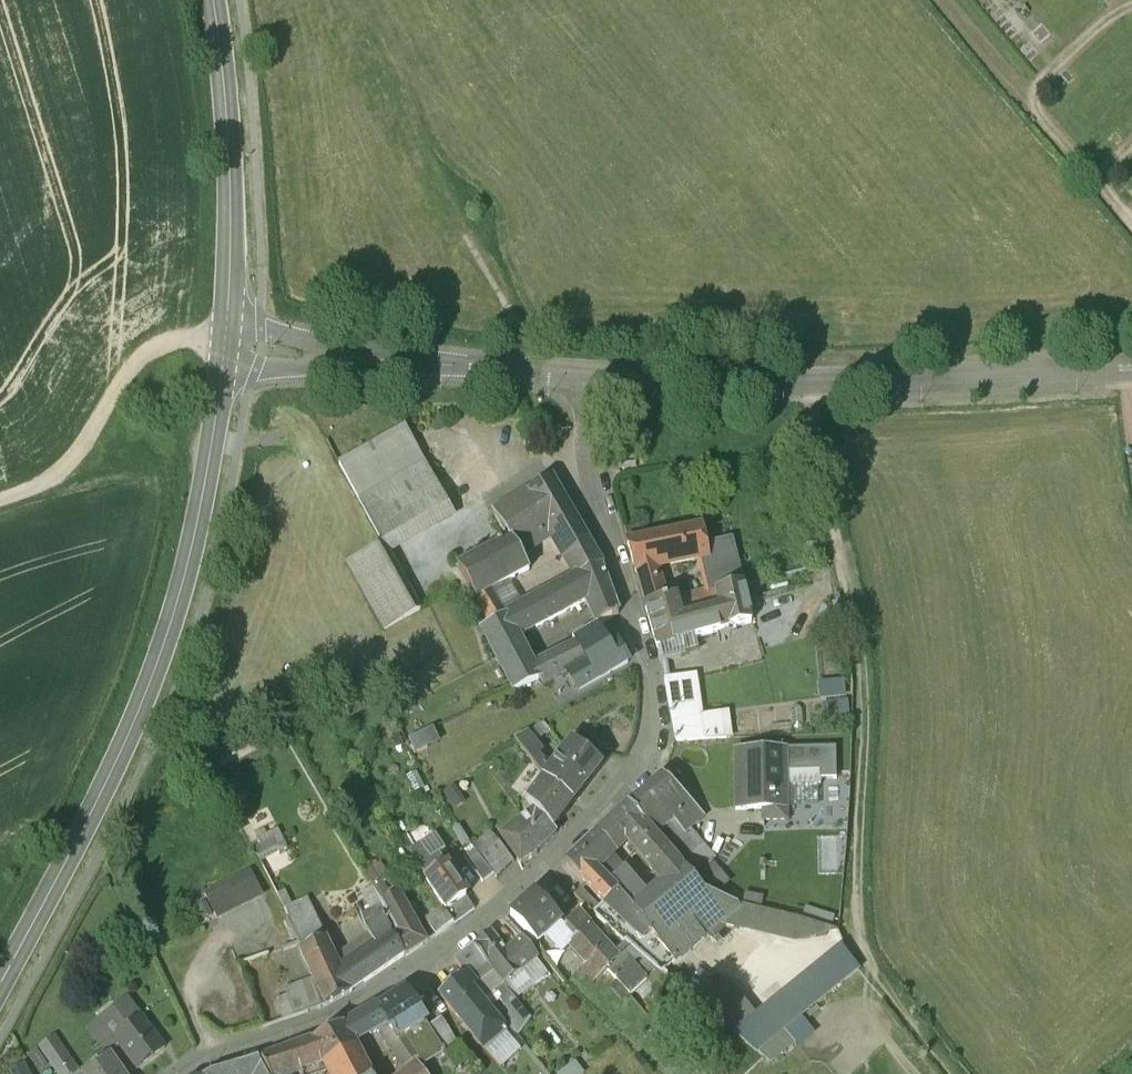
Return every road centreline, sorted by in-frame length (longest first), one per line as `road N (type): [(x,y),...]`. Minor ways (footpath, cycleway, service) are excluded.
road 1 (residential): [(178,1073),(310,1024),(424,961),(579,831),(641,748),(650,681),(571,373)]
road 2 (tertiary): [(0,983),(113,774),(150,682),(186,572),(225,336)]
road 3 (residential): [(1131,367),(810,383),(571,373)]
road 4 (residential): [(571,373),(225,336)]
road 5 (tertiary): [(225,336),(227,165),(210,0)]
road 6 (track): [(0,498),(43,483),(72,460),(138,358),(181,337),(225,336)]

